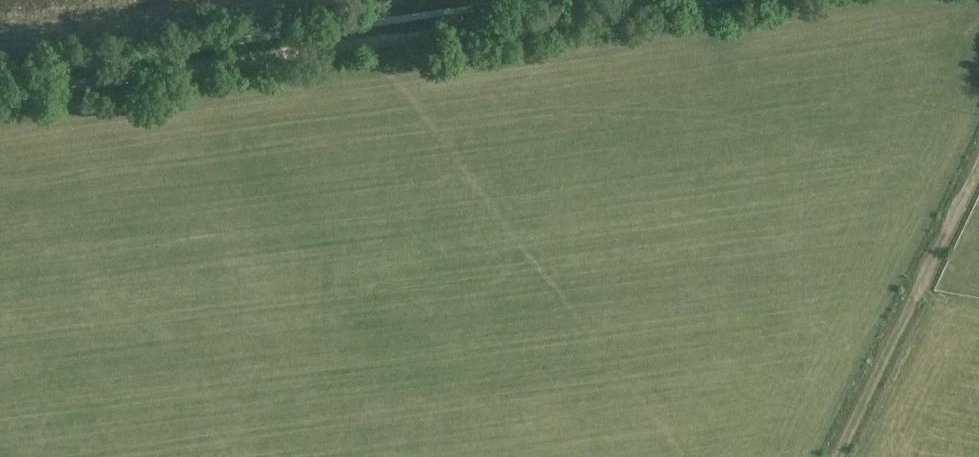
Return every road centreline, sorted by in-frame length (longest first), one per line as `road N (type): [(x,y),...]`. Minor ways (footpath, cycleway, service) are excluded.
road 1 (track): [(672,0),(0,95)]
road 2 (track): [(839,456),(978,162)]
road 3 (track): [(301,0),(0,38)]

